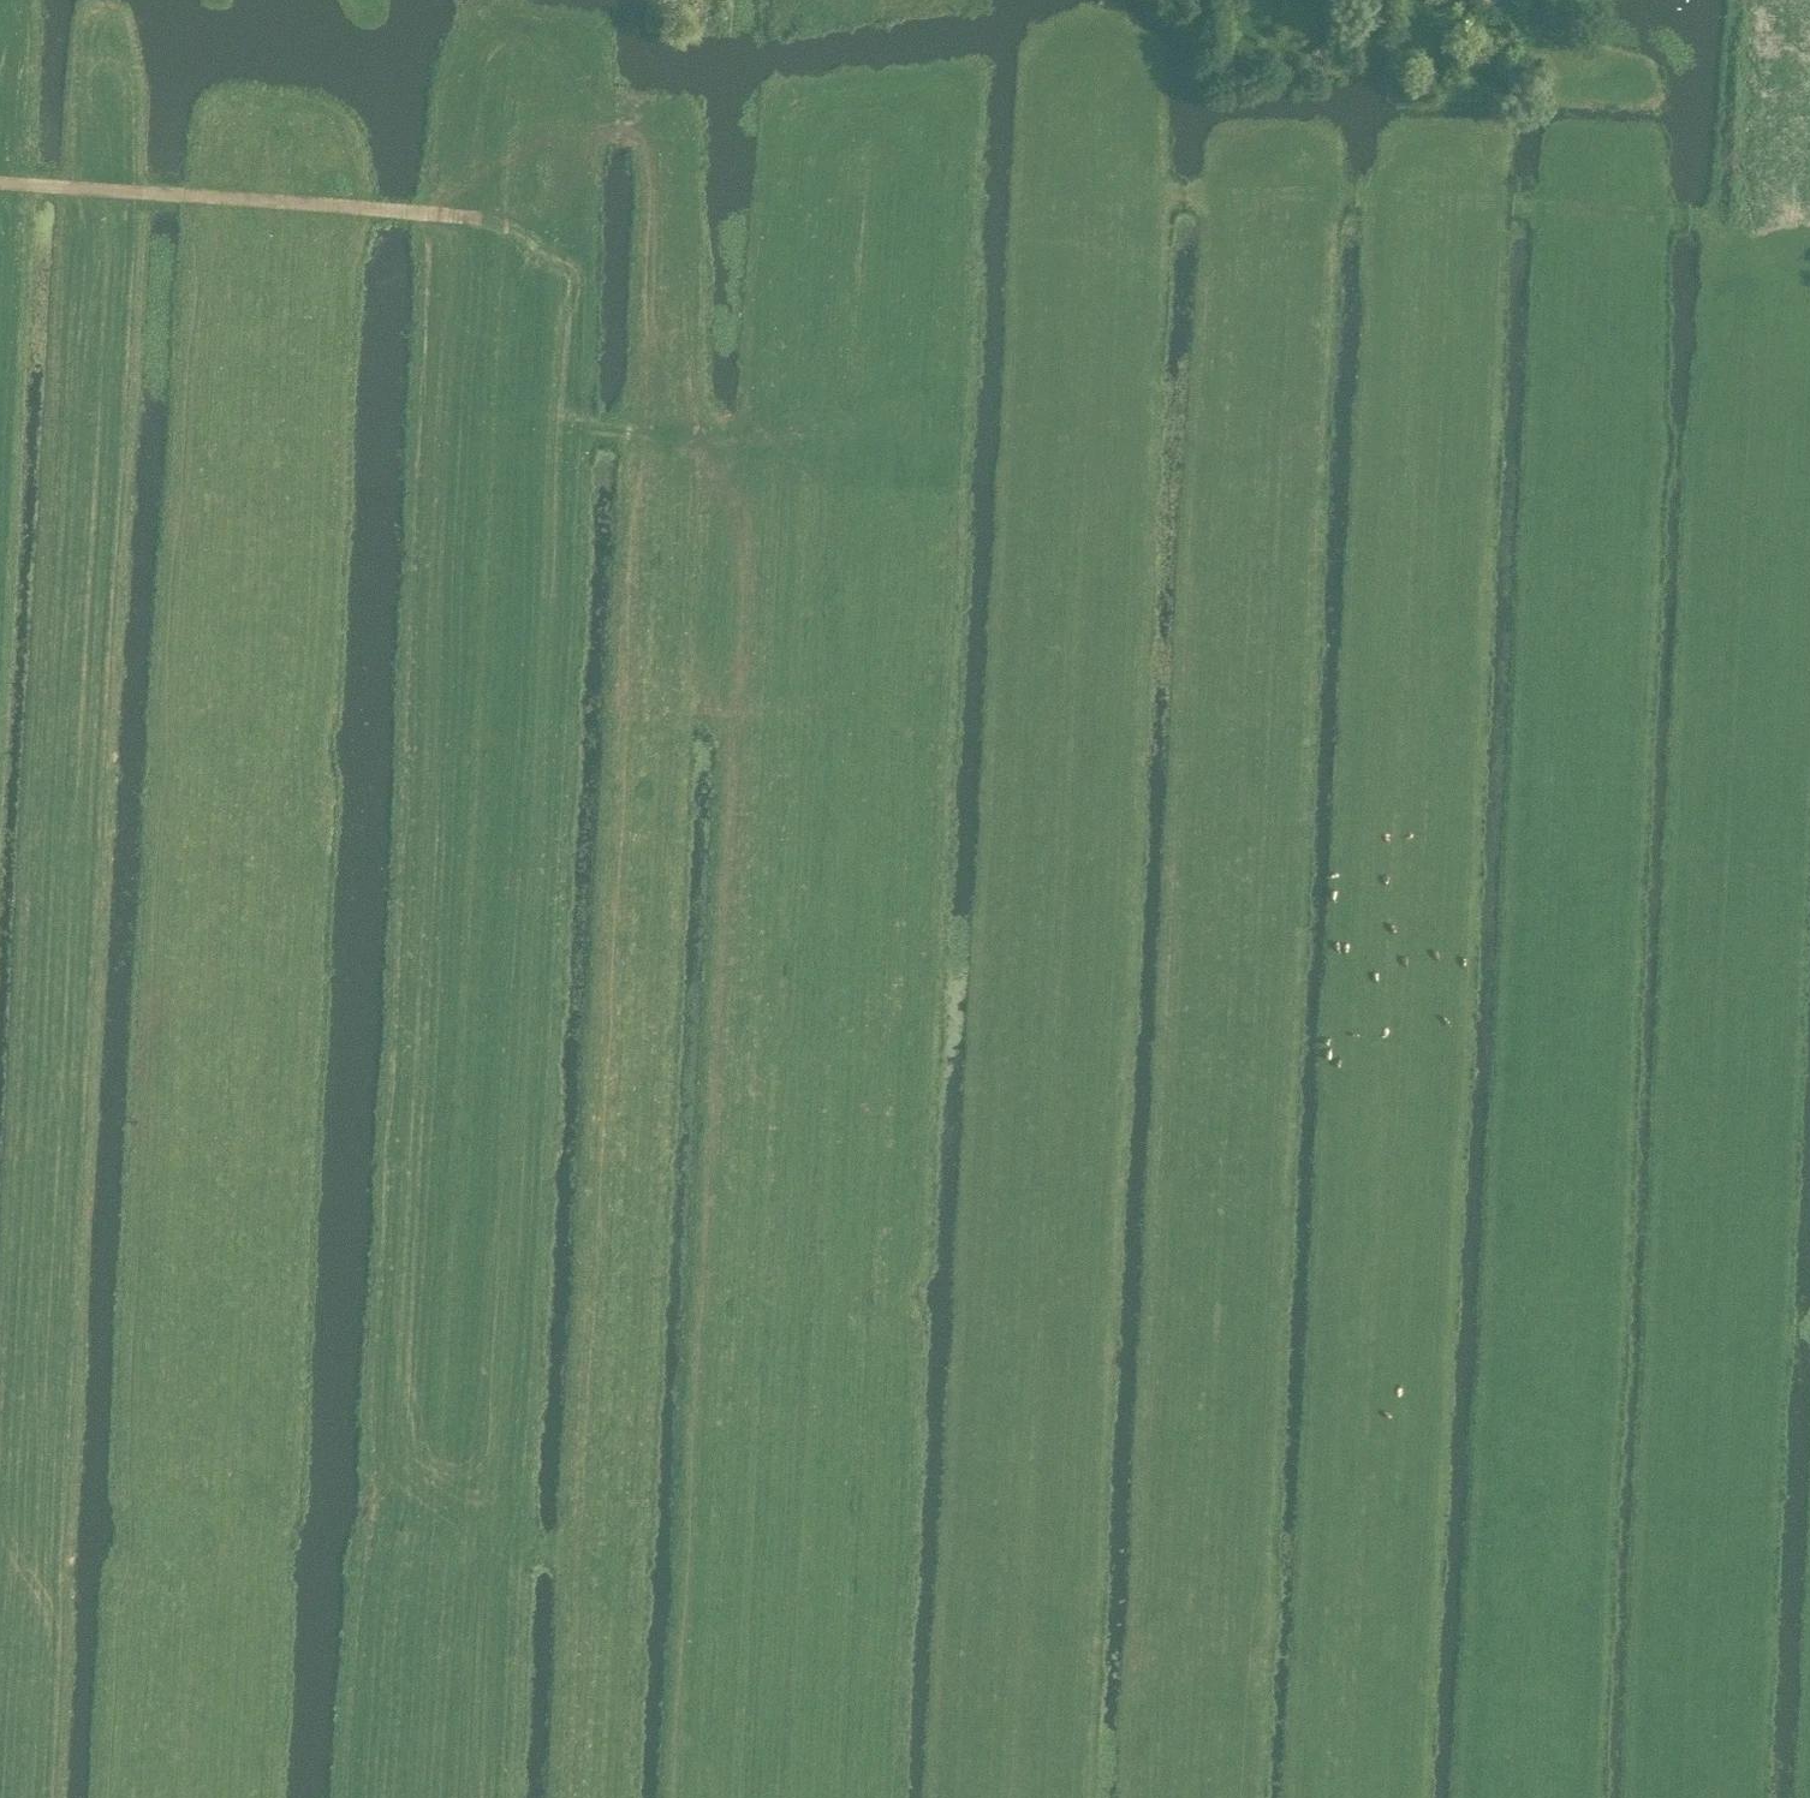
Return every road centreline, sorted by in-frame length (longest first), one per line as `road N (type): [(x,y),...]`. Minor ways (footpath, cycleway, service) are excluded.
road 1 (track): [(1084,196),(1754,225),(1775,193),(1788,144),(1792,0)]
road 2 (track): [(349,208),(0,182)]

